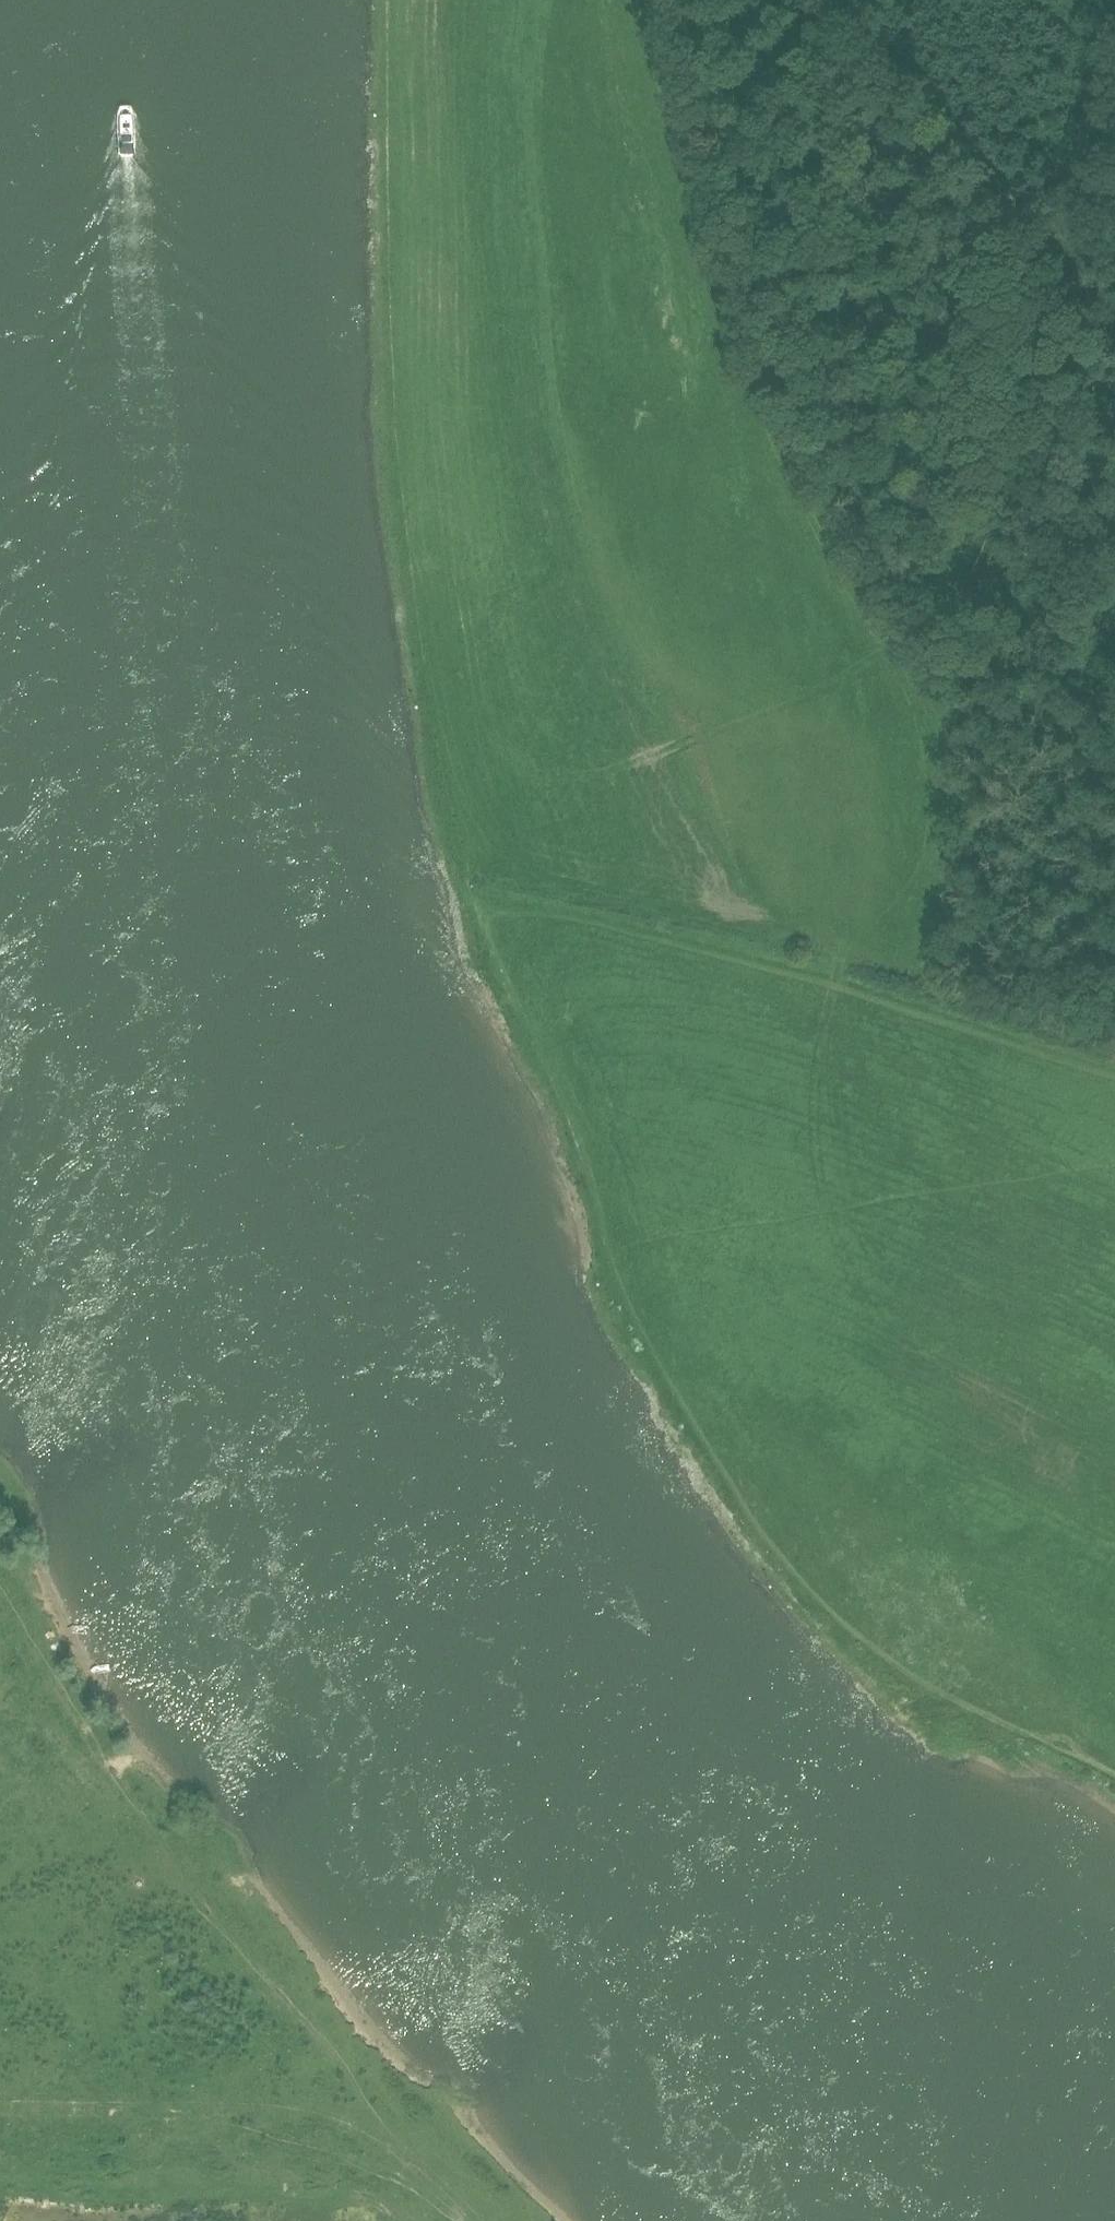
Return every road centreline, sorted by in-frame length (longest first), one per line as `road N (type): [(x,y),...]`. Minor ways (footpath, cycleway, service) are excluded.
road 1 (track): [(899,638),(931,616),(965,536),(983,232),(1008,211),(1061,215),(1098,176),(1114,60)]
road 2 (track): [(0,2111),(327,2100),(369,2129),(464,2220)]
road 3 (track): [(1114,275),(867,0)]

